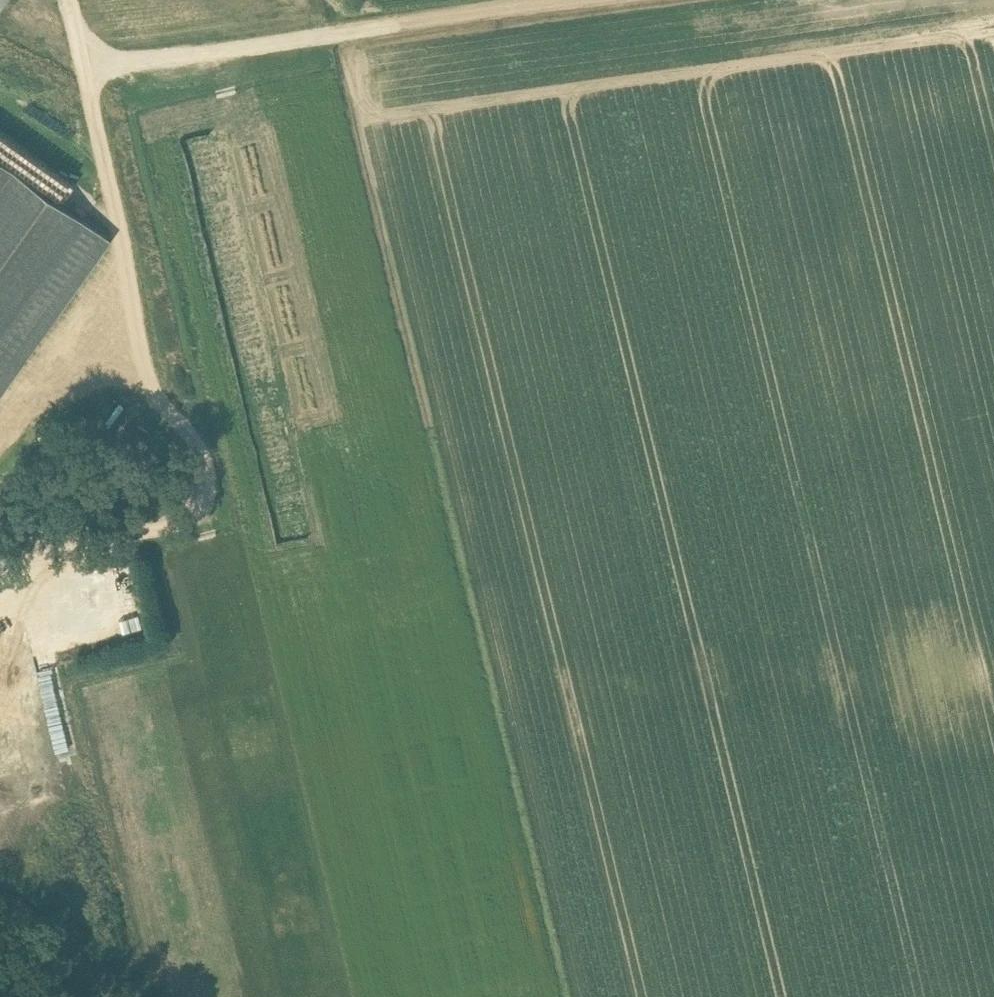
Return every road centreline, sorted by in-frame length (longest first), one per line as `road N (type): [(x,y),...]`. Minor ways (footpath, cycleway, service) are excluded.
road 1 (track): [(563,0),(81,61),(64,0)]

